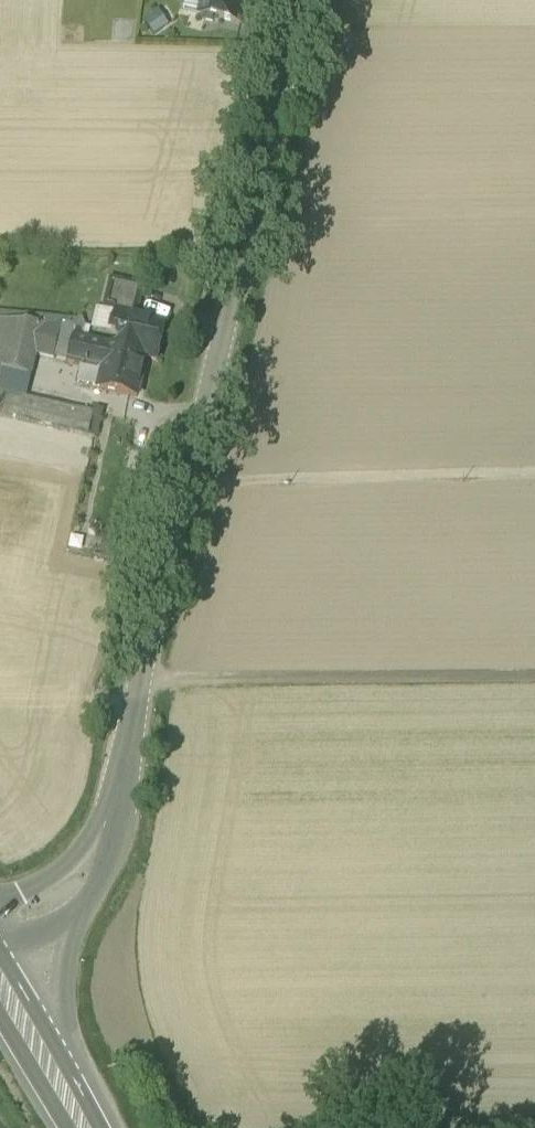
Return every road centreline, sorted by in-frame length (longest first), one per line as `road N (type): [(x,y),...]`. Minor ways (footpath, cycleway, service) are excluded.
road 1 (tertiary): [(0,945),(69,899),(101,851),(302,0)]
road 2 (track): [(144,678),(534,677)]
road 3 (track): [(191,473),(534,466)]
road 4 (secondary): [(82,1127),(0,993)]

